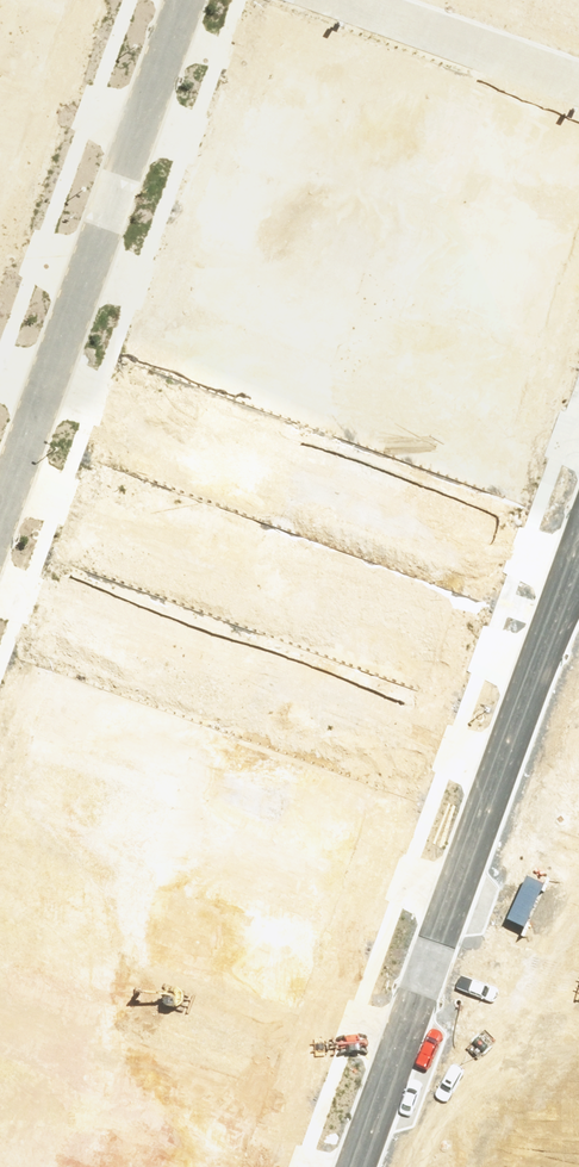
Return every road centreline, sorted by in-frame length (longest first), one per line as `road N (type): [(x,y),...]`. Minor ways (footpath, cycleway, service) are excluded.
road 1 (residential): [(0,514),(186,0)]
road 2 (residential): [(362,1166),(523,721)]
road 3 (residential): [(352,0),(578,84)]
road 4 (residential): [(523,721),(578,564)]

